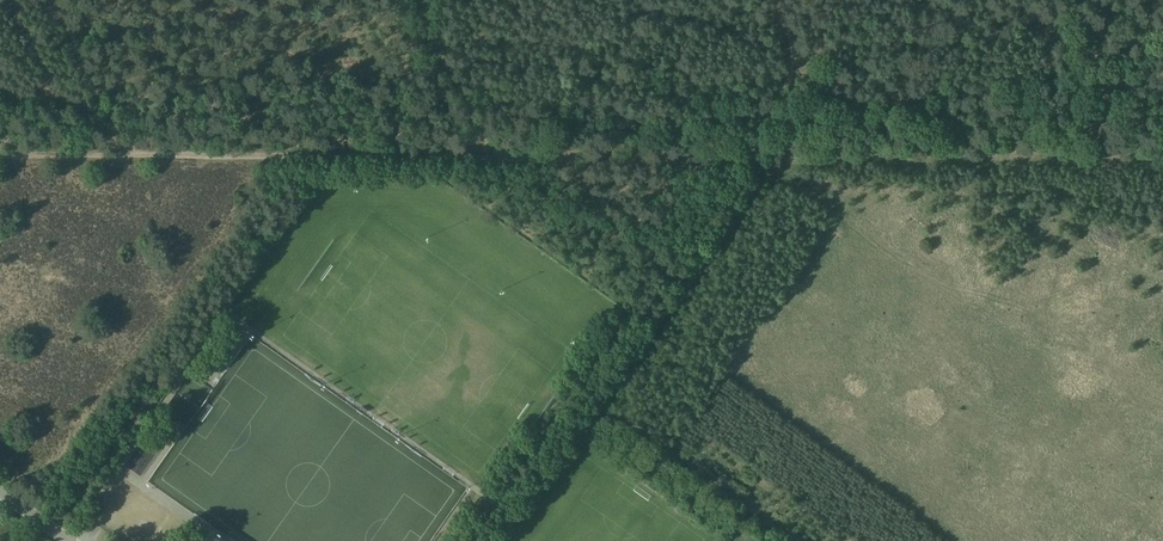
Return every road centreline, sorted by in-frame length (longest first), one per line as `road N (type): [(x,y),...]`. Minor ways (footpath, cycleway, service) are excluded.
road 1 (track): [(130,153),(738,157),(763,138),(791,72),(778,0)]
road 2 (track): [(130,153),(47,0)]
road 3 (track): [(0,153),(130,153)]

